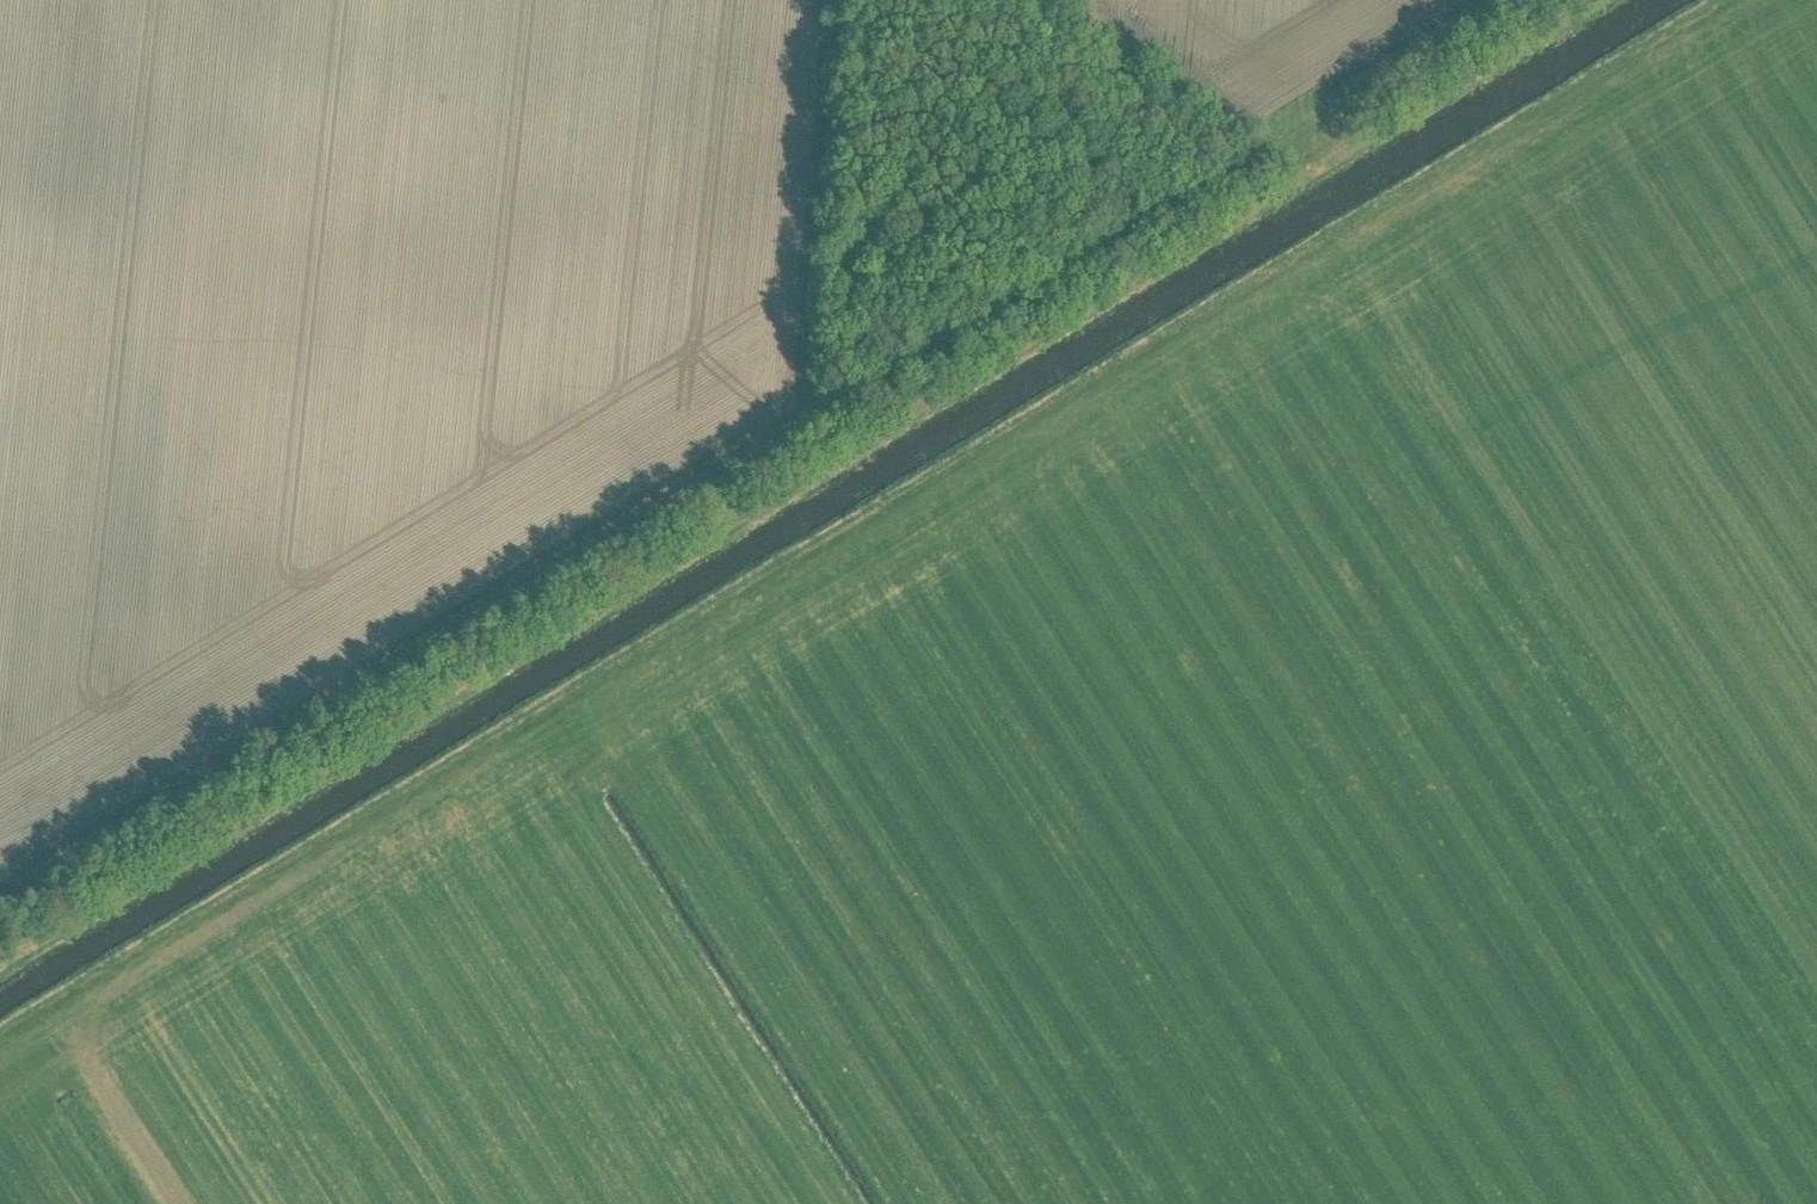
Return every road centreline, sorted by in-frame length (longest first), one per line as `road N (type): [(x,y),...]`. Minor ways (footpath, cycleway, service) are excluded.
road 1 (track): [(0,923),(1191,199),(1299,157),(1395,81),(1529,0)]

